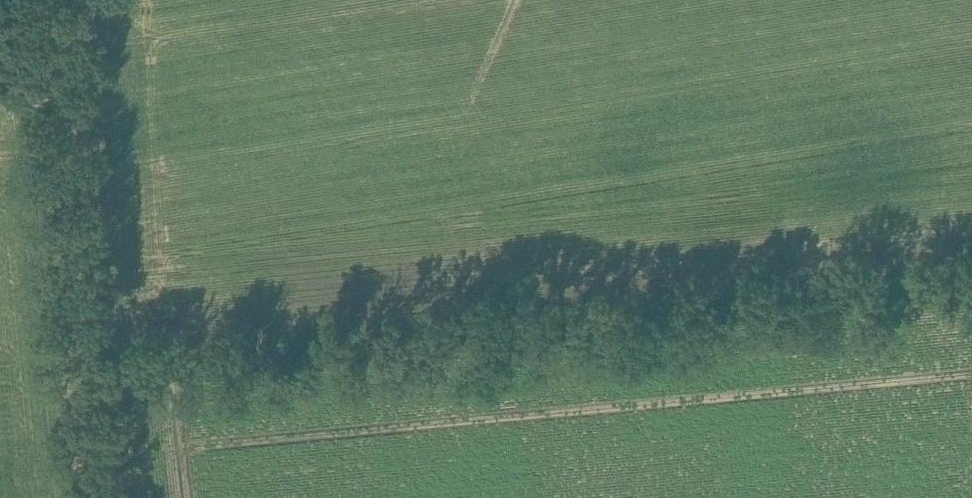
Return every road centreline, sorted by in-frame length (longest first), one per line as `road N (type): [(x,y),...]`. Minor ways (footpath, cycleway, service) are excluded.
road 1 (track): [(79,497),(33,0)]

